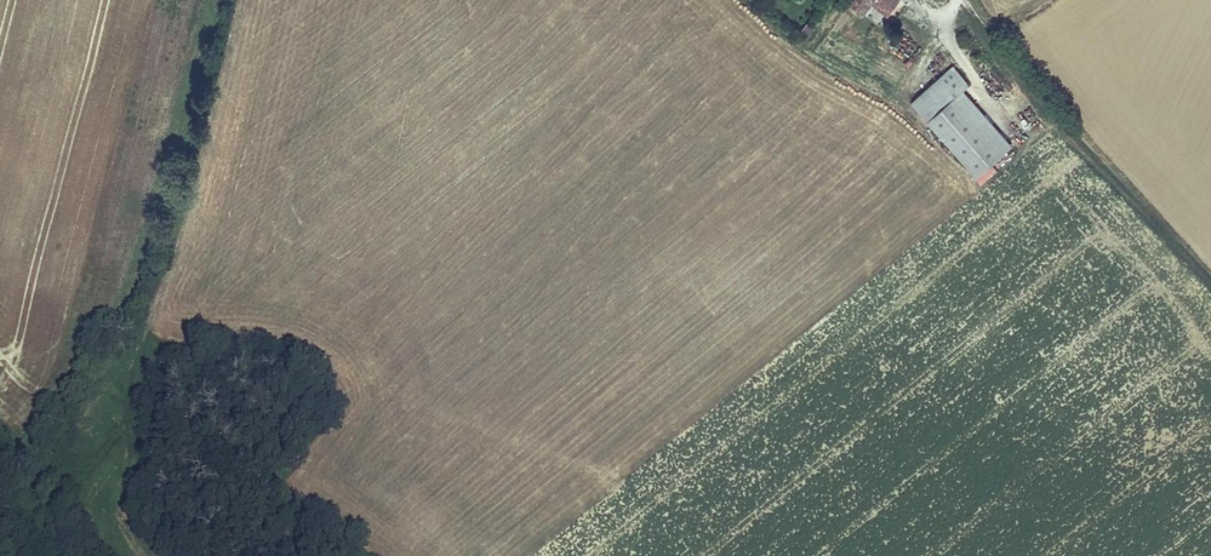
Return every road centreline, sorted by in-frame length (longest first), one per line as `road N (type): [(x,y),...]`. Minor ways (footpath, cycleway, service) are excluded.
road 1 (track): [(1210,288),(1001,58),(959,0)]
road 2 (track): [(244,0),(182,235),(139,348)]

